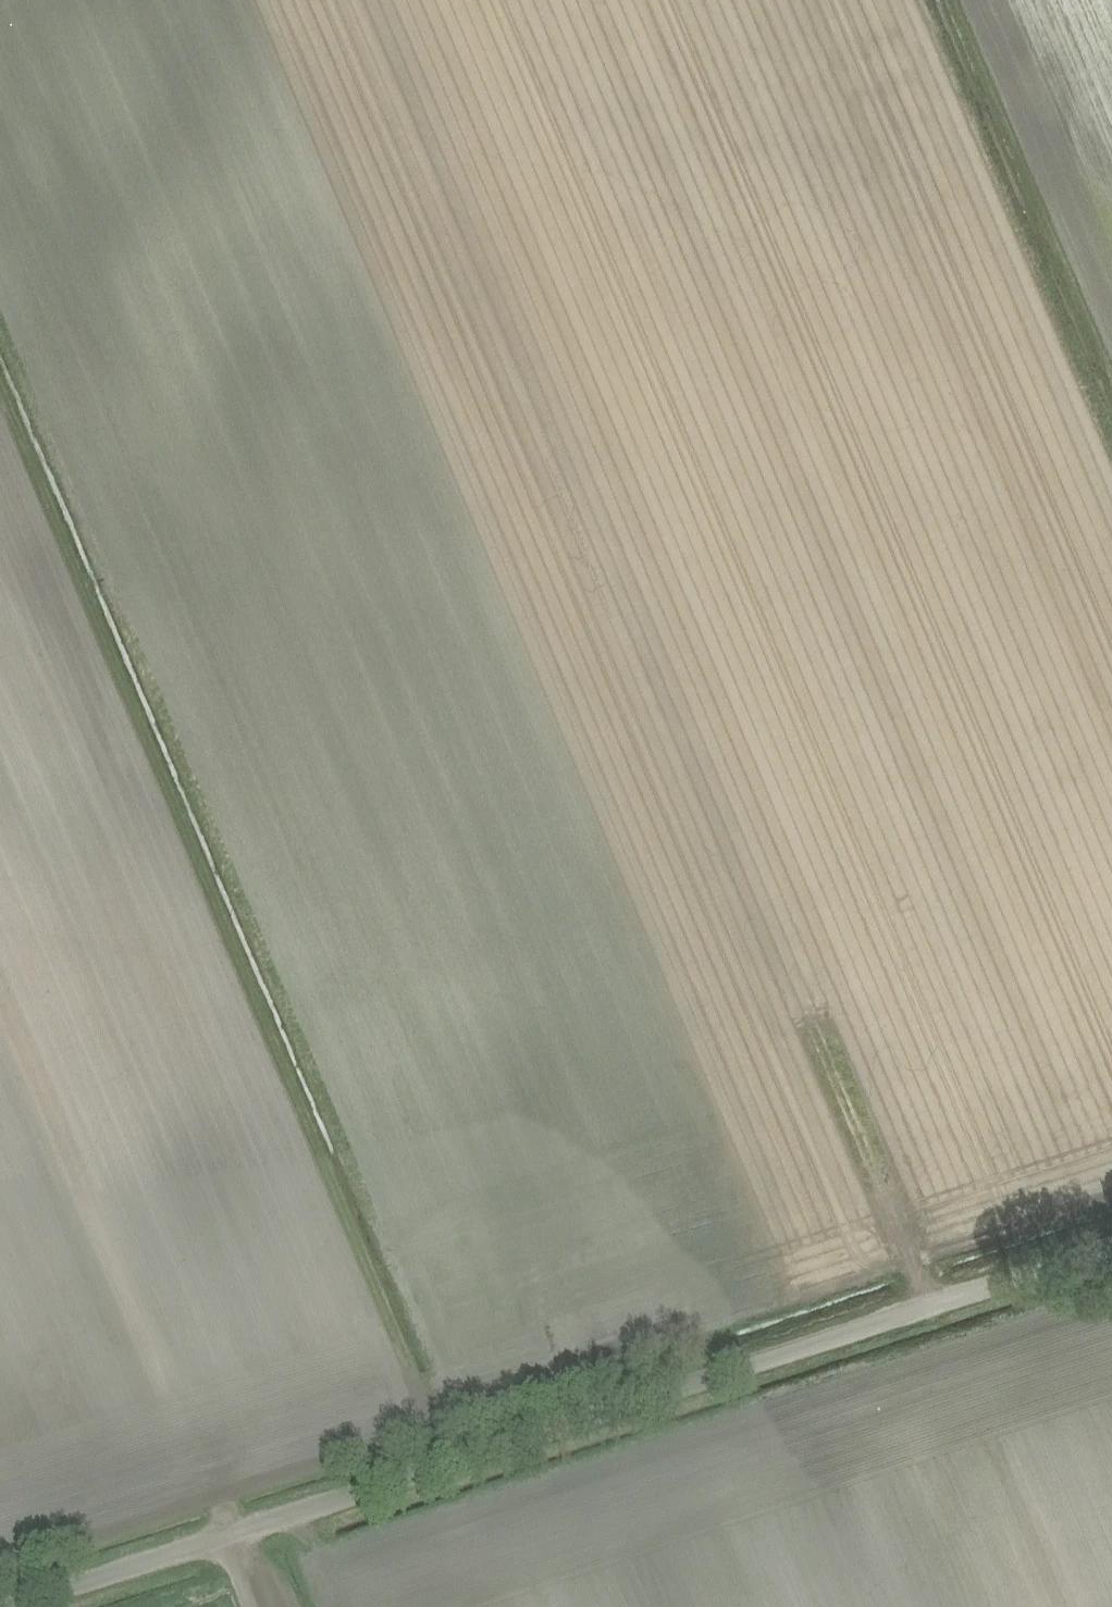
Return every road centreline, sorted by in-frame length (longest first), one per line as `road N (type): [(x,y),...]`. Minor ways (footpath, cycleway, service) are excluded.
road 1 (unclassified): [(12,1606),(1111,1248)]

